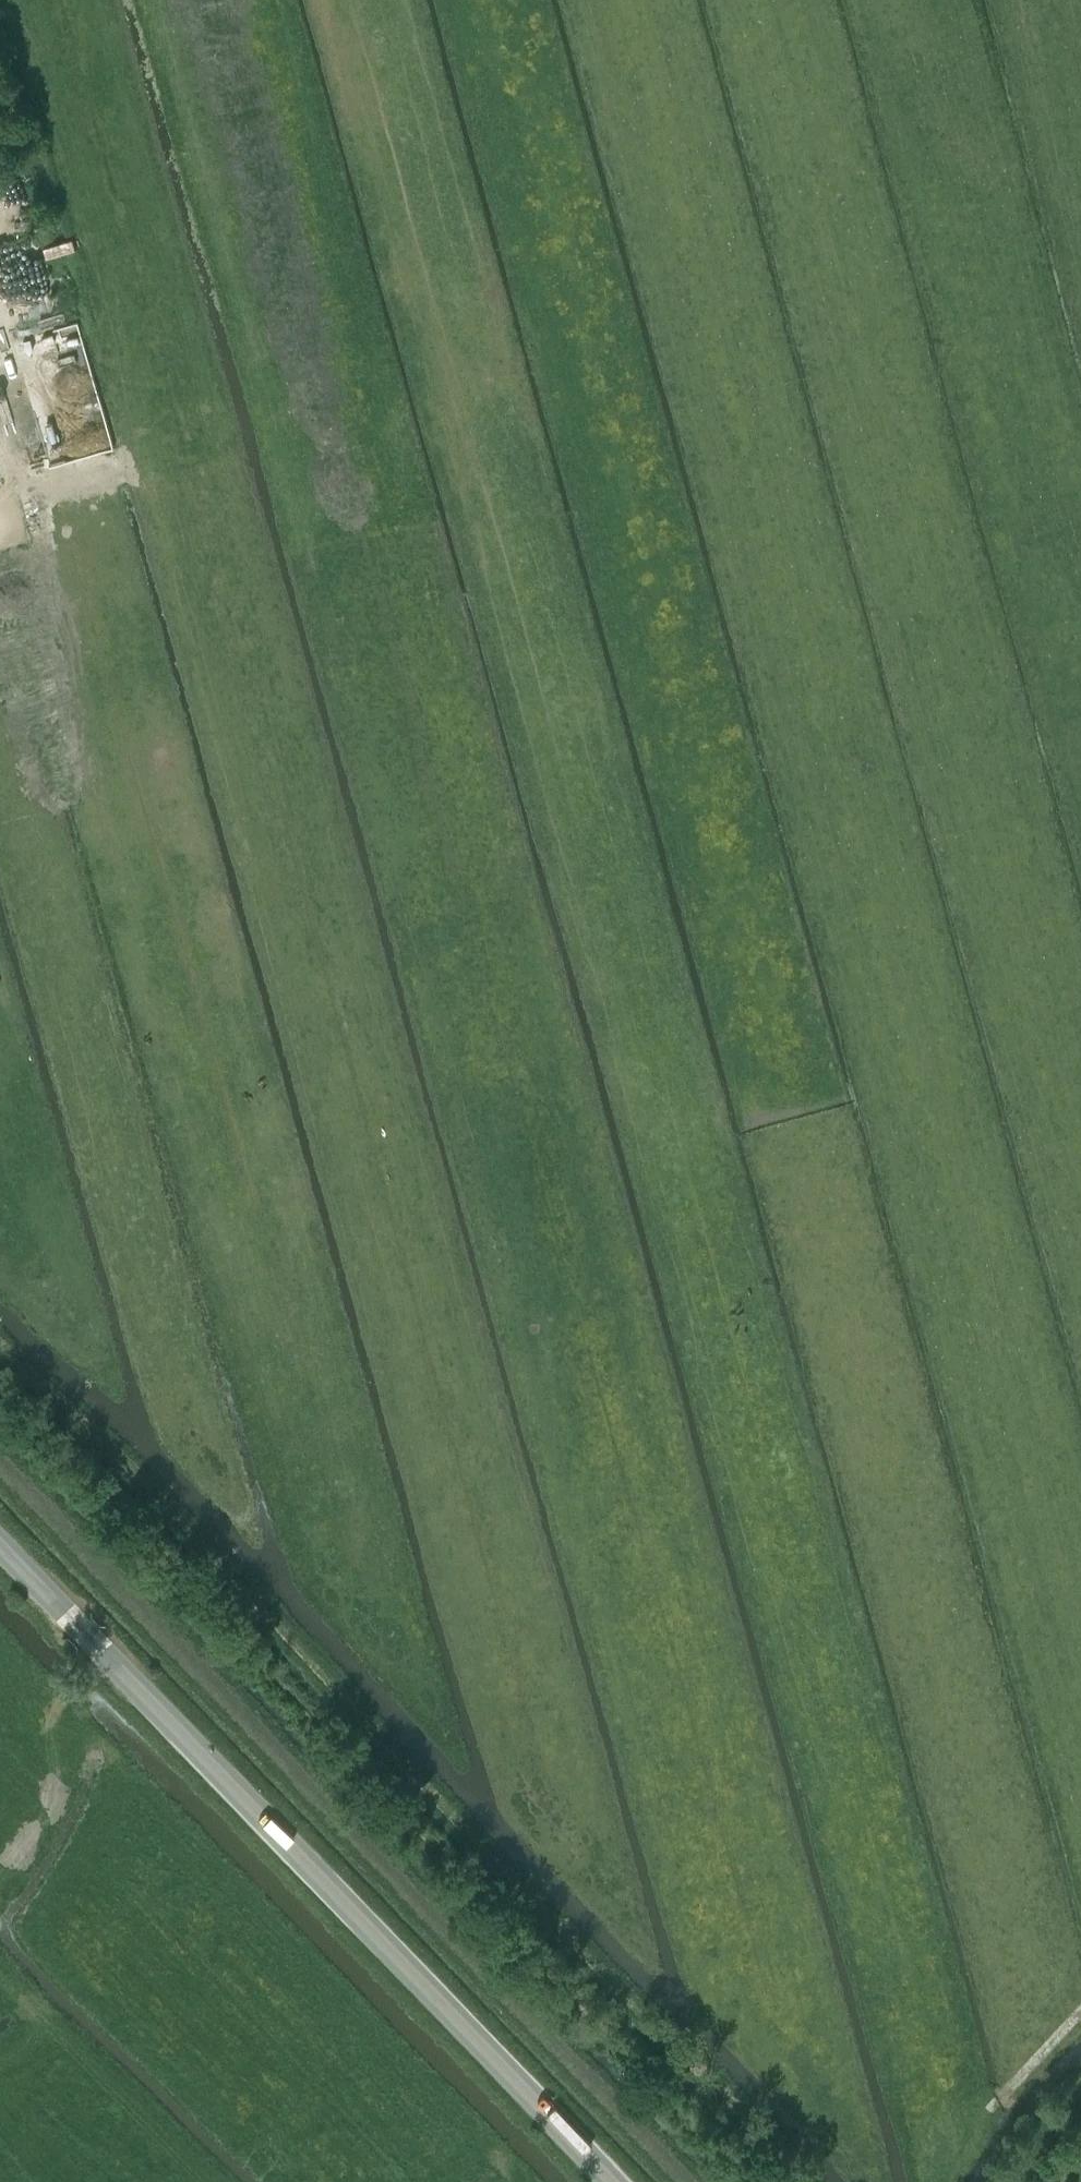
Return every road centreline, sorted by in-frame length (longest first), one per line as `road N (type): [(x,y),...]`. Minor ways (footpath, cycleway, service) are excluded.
road 1 (tertiary): [(606,2181),(0,1536)]
road 2 (track): [(974,2108),(1080,1993)]

